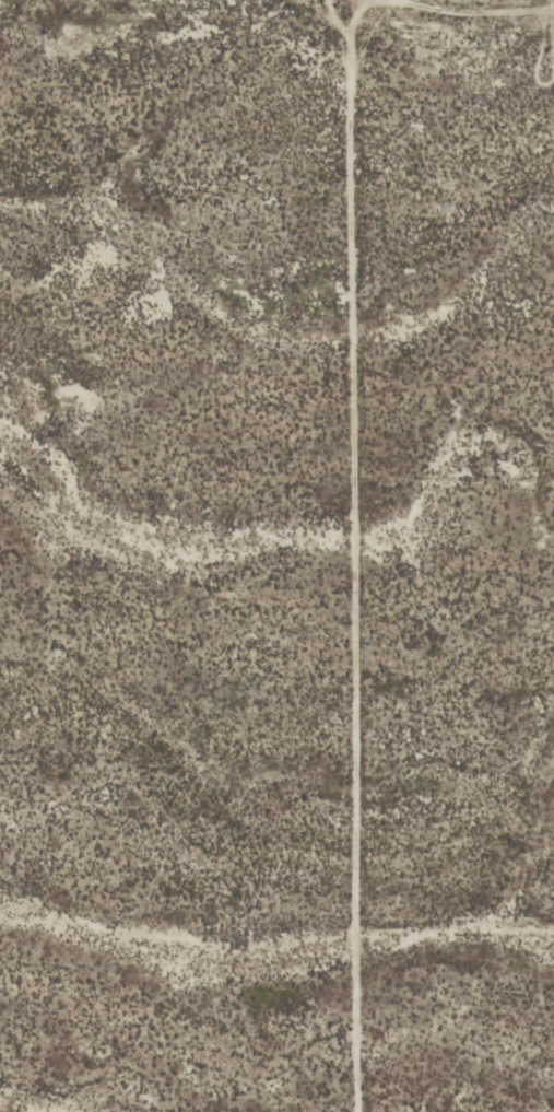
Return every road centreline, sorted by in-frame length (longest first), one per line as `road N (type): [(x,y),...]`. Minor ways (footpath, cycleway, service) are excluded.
road 1 (track): [(355,1111),(349,47),(328,0)]

